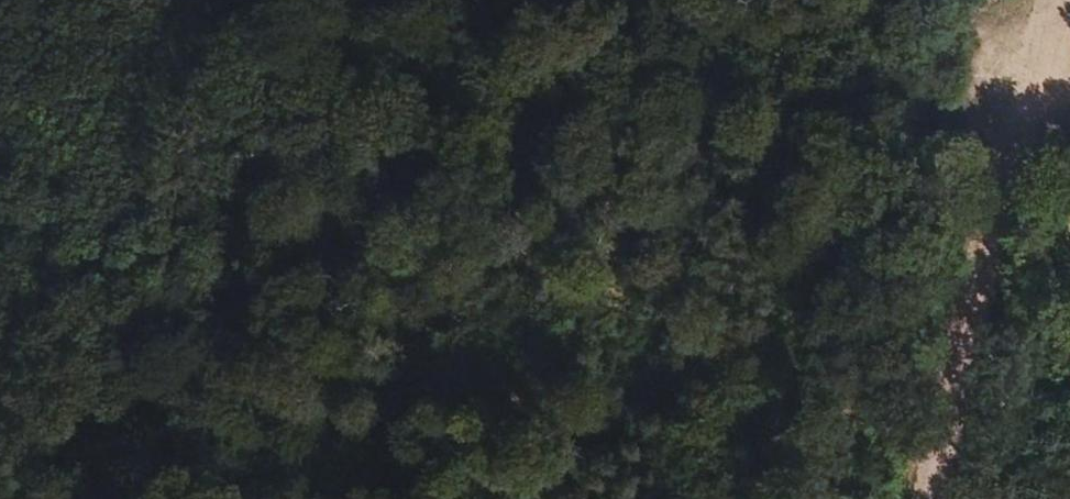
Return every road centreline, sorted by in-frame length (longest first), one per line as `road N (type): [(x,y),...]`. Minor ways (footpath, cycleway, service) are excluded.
road 1 (track): [(0,192),(1069,82)]
road 2 (track): [(1049,79),(507,498)]
road 3 (track): [(232,0),(178,180),(109,498)]

